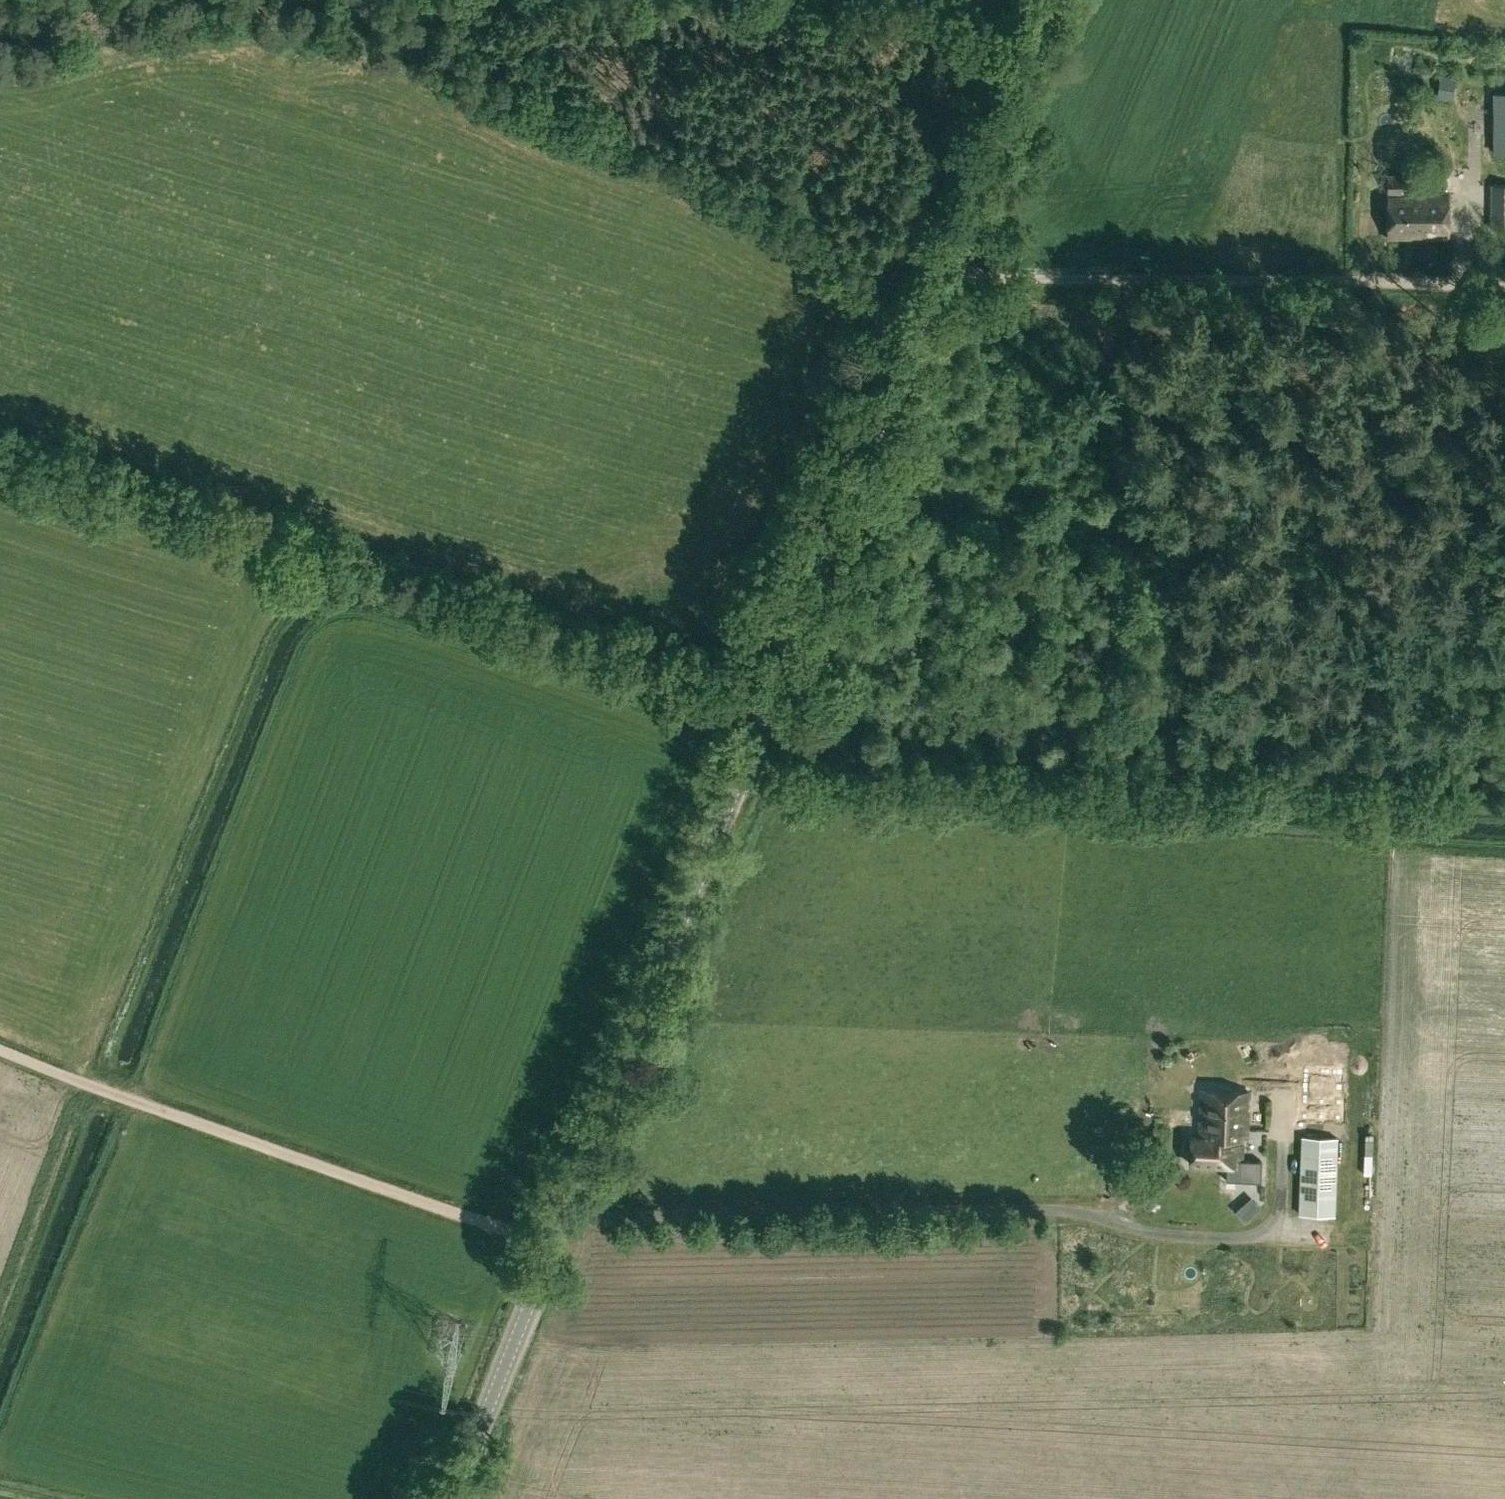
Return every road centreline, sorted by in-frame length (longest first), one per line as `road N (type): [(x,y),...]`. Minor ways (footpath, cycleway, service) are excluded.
road 1 (tertiary): [(453,1498),(1050,0)]
road 2 (track): [(937,282),(1504,289)]

